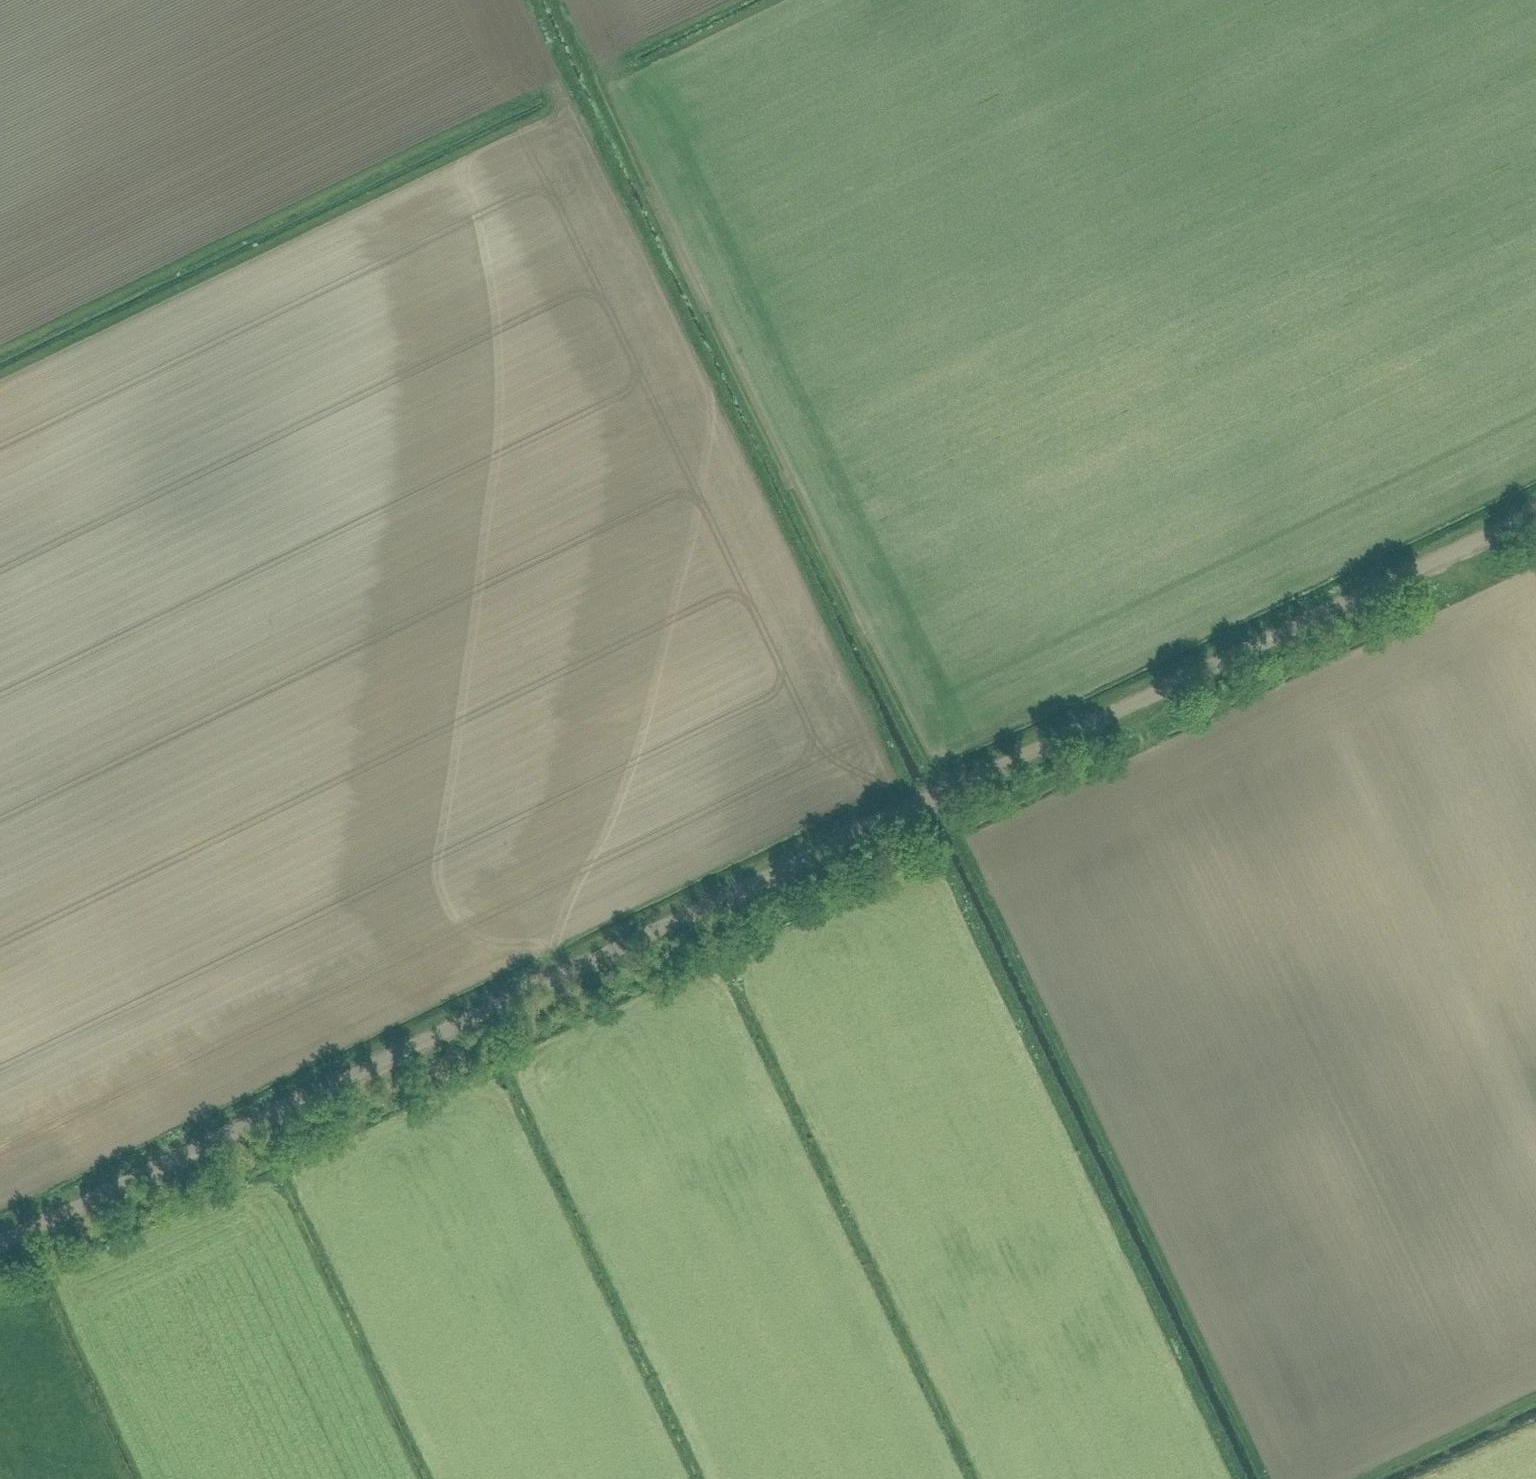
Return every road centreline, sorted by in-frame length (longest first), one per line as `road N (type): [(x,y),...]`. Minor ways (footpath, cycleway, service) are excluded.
road 1 (unclassified): [(0,1244),(1535,512)]

